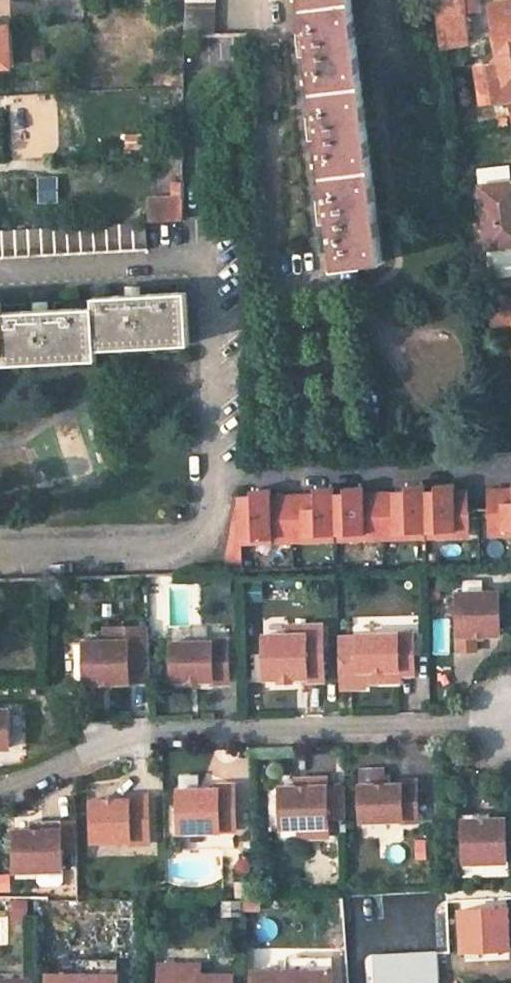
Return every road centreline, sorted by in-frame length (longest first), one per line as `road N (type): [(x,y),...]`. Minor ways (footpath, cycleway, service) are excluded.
road 1 (residential): [(510,727),(122,737),(0,790)]
road 2 (residential): [(214,475),(209,264),(0,274)]
road 3 (residential): [(259,0),(273,282),(315,280)]
road 4 (residential): [(214,475),(510,465)]
road 5 (residential): [(0,553),(189,548),(213,515),(214,475)]

